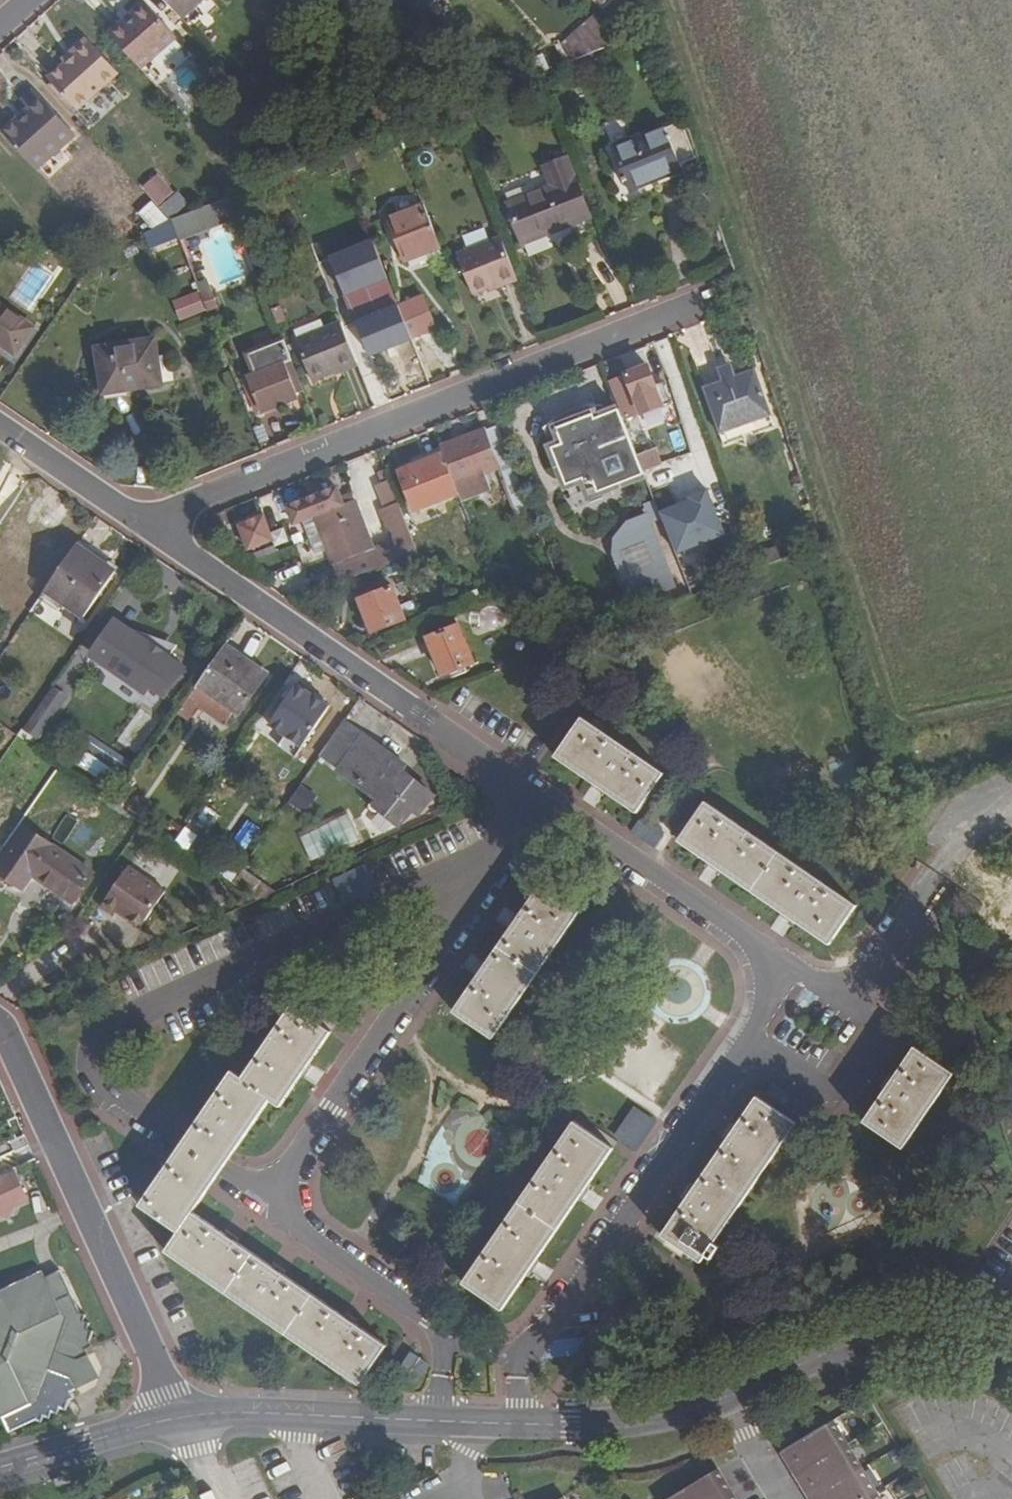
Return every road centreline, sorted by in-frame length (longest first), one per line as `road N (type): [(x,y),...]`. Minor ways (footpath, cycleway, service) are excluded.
road 1 (residential): [(276,1196),(131,1110),(91,1064),(92,1043),(115,1022),(498,852)]
road 2 (residential): [(705,300),(191,501),(161,535)]
road 3 (residential): [(161,535),(571,818)]
road 4 (residential): [(517,1425),(522,1350),(552,1323),(747,1044)]
road 5 (residential): [(276,1196),(498,852)]
road 6 (residential): [(32,1096),(177,1418)]
road 7 (residential): [(436,1422),(444,1343),(427,1321),(299,1230),(276,1196)]
road 8 (tertiary): [(725,1398),(848,1345),(902,1337),(1011,1359)]
road 9 (residential): [(571,818),(791,969)]
road 10 (tertiary): [(177,1418),(436,1422)]
road 11 (residential): [(850,1003),(961,838),(991,818),(1011,818)]
road 12 (tertiary): [(517,1425),(600,1425),(725,1398)]
road 13 (residential): [(850,1003),(868,1016),(872,1034),(836,1086),(818,1090),(747,1044)]
road 14 (residential): [(0,426),(161,535)]
road 15 (tertiary): [(0,1469),(177,1418)]

